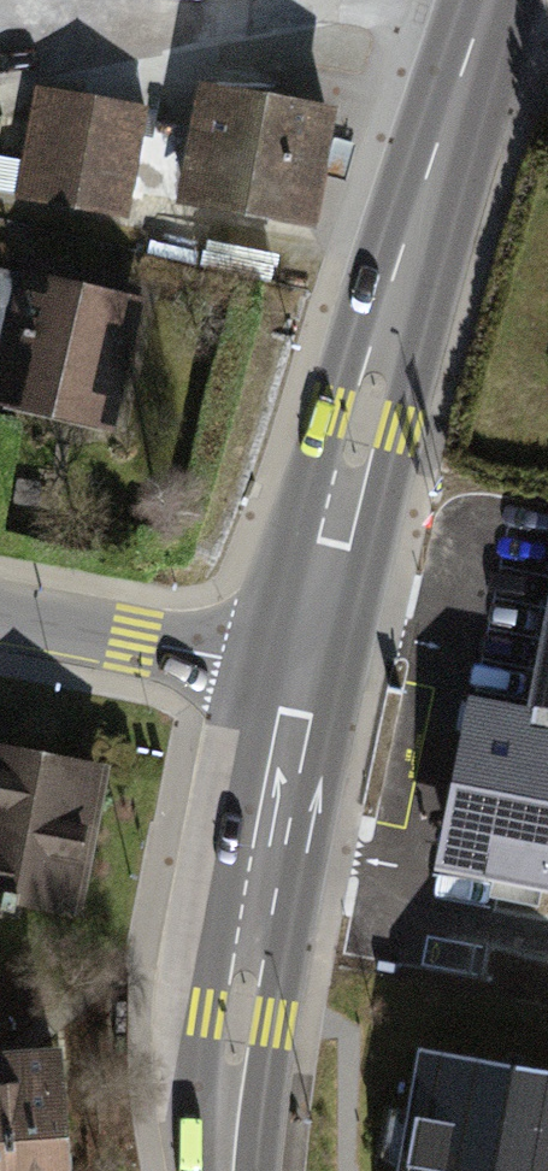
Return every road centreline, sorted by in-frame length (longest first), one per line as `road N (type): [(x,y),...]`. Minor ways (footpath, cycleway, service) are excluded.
road 1 (secondary): [(486,0),(364,417),(303,674)]
road 2 (secondary): [(303,674),(240,1017),(228,1170)]
road 3 (residential): [(0,616),(303,674)]

